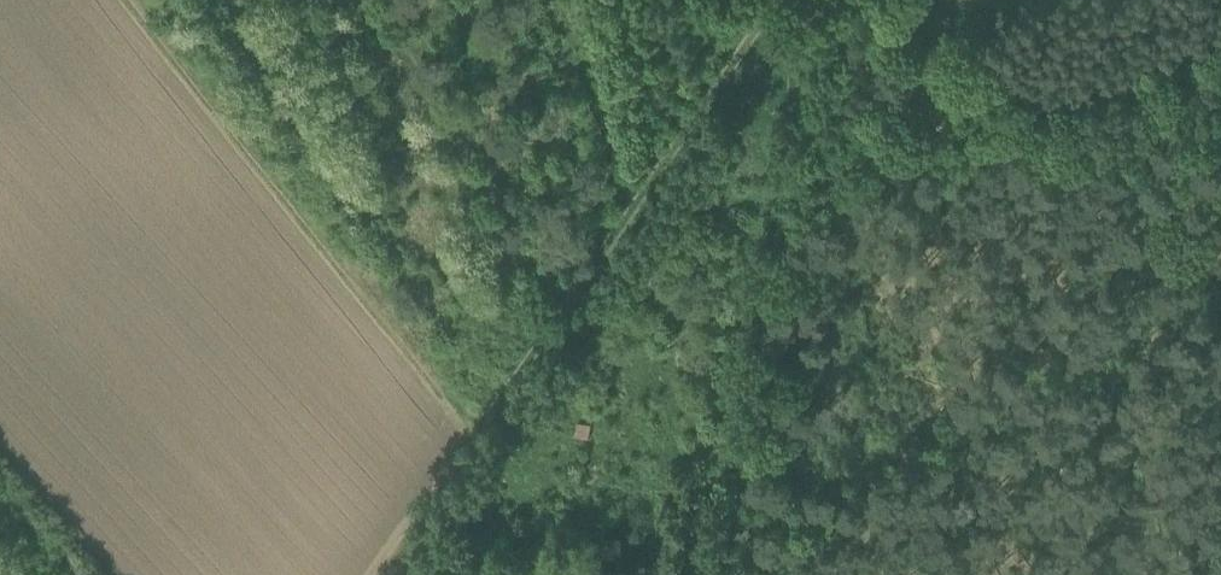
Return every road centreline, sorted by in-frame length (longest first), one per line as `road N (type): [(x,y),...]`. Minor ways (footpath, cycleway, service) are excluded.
road 1 (track): [(466,428),(128,0)]
road 2 (track): [(775,0),(466,428)]
road 3 (track): [(1220,304),(745,490)]
road 4 (track): [(745,490),(814,0)]
road 5 (track): [(363,574),(466,428)]

